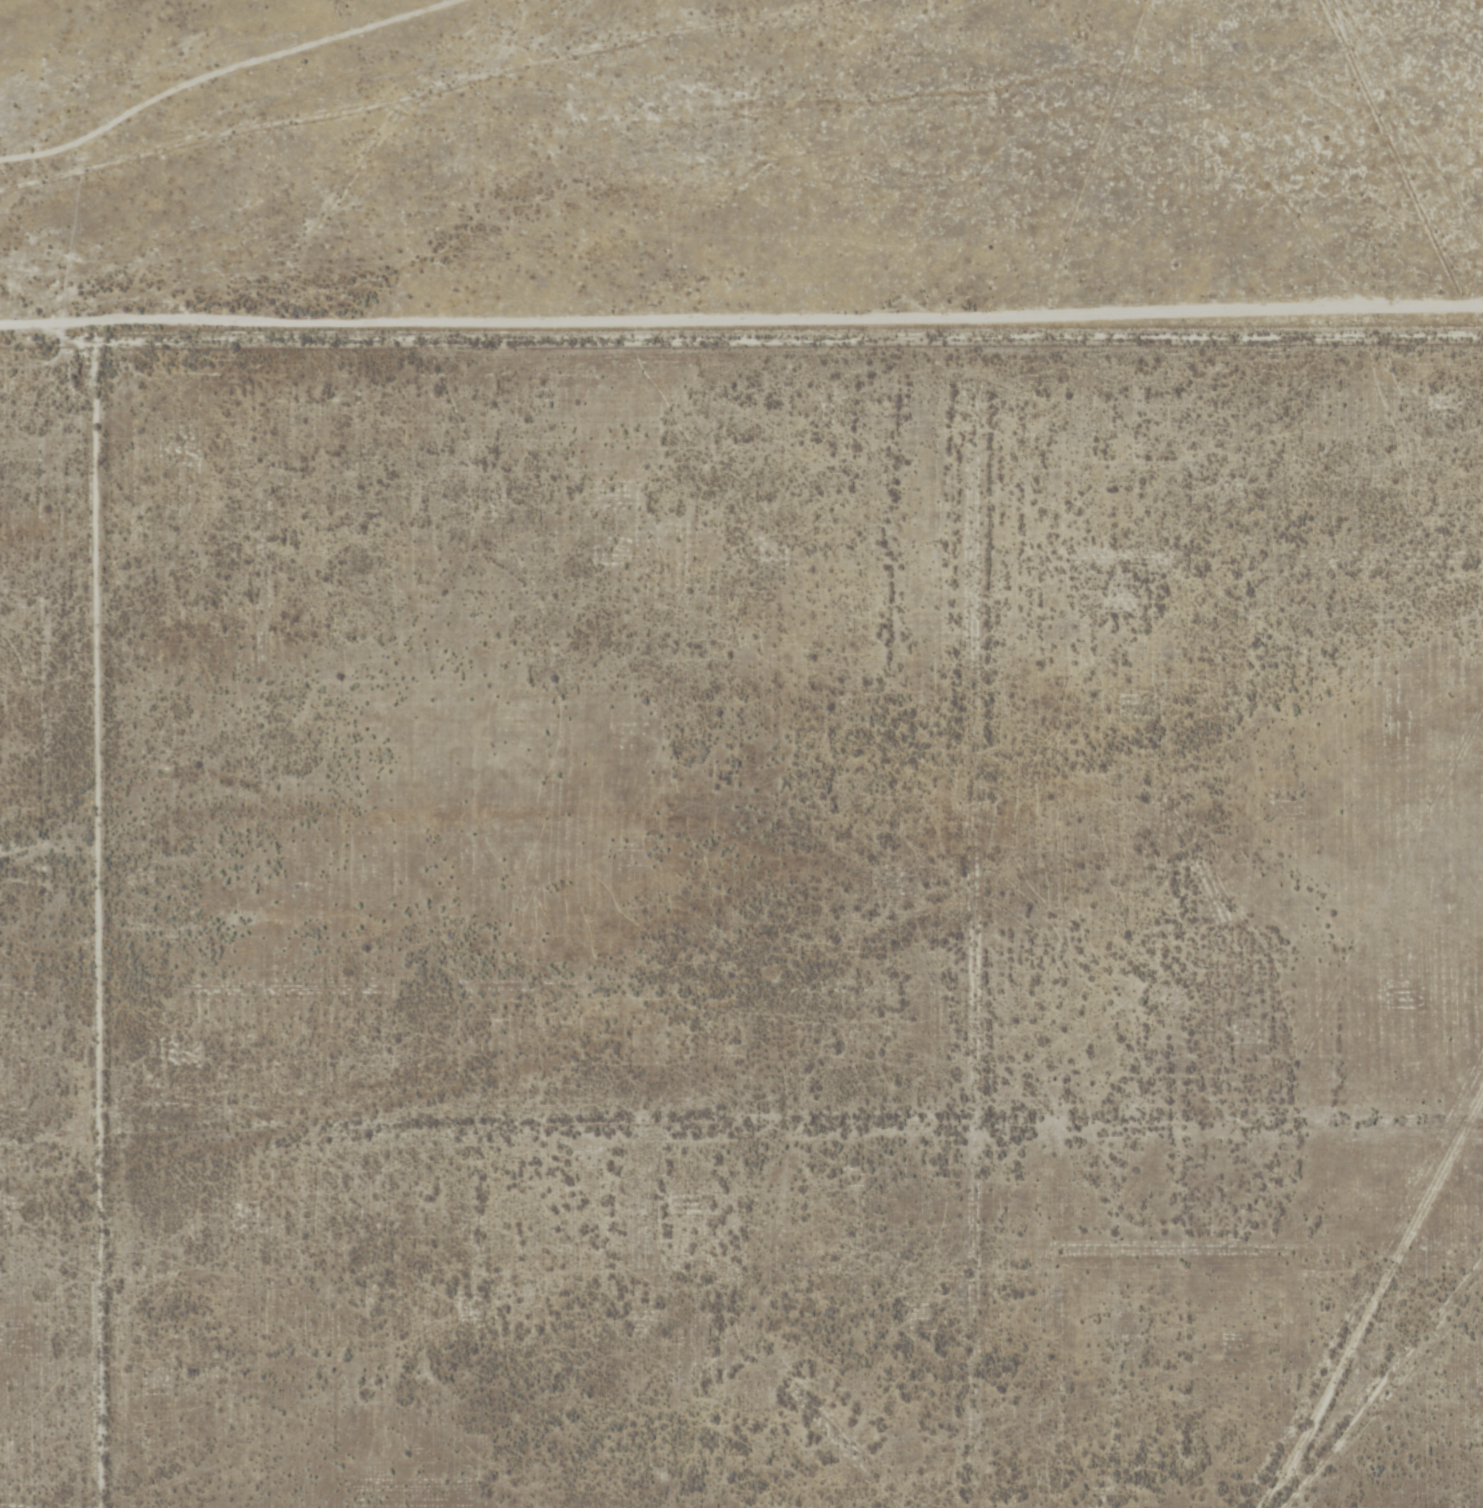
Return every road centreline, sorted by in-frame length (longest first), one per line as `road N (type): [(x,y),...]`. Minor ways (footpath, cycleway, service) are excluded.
road 1 (residential): [(0,1246),(1152,898),(1261,877)]
road 2 (residential): [(581,1461),(601,1429),(804,1351),(882,1346),(913,1383),(1482,1332)]
road 3 (residential): [(1482,1017),(1266,898),(1261,877),(1277,856),(1482,802)]
road 4 (residential): [(913,1383),(892,1404),(819,1424),(804,1461)]

